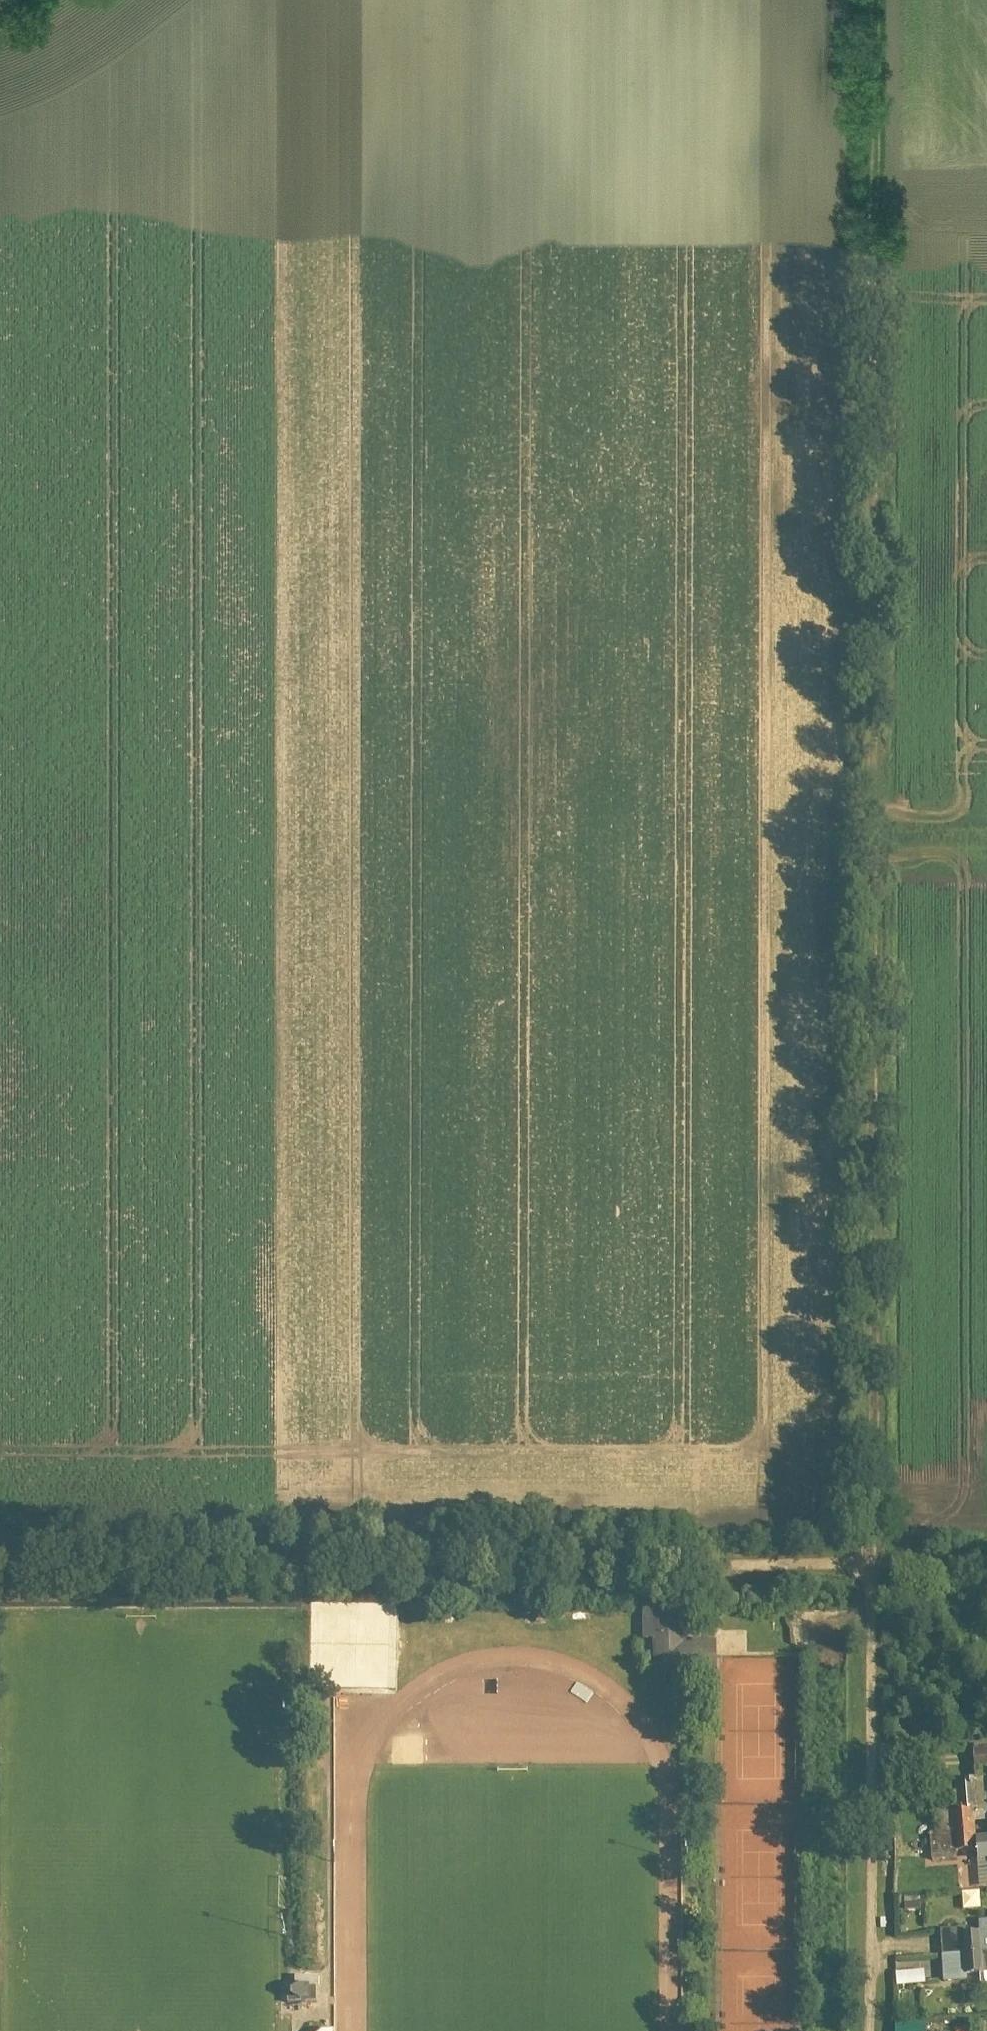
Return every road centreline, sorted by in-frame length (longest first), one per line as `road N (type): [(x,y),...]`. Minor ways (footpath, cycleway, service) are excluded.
road 1 (track): [(870,1566),(866,0)]
road 2 (track): [(986,1566),(0,1573)]
road 3 (residential): [(870,1566),(872,2030)]

